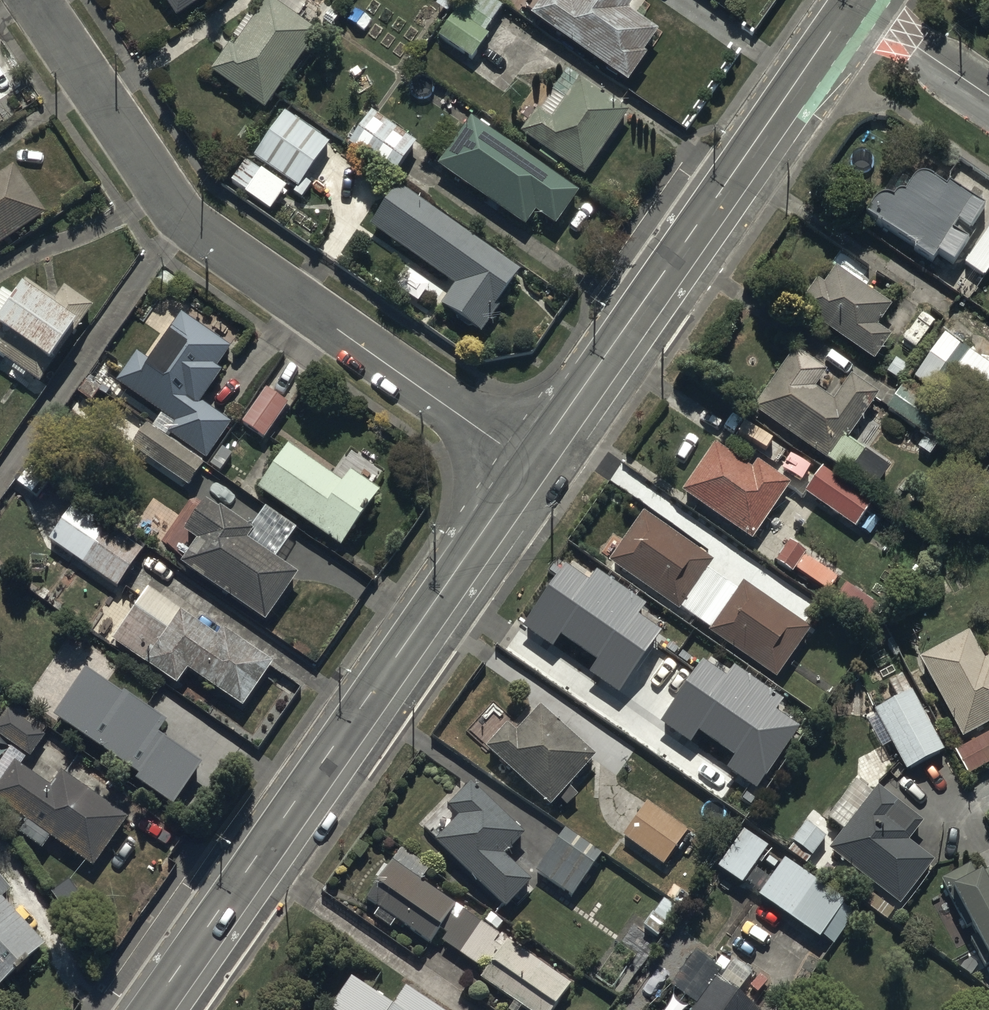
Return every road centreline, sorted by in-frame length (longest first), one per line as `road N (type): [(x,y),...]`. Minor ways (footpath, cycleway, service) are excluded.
road 1 (residential): [(535,471),(191,216),(37,0)]
road 2 (tertiary): [(160,1009),(535,471)]
road 3 (tertiary): [(535,471),(861,2)]
road 4 (residential): [(988,96),(861,2)]

